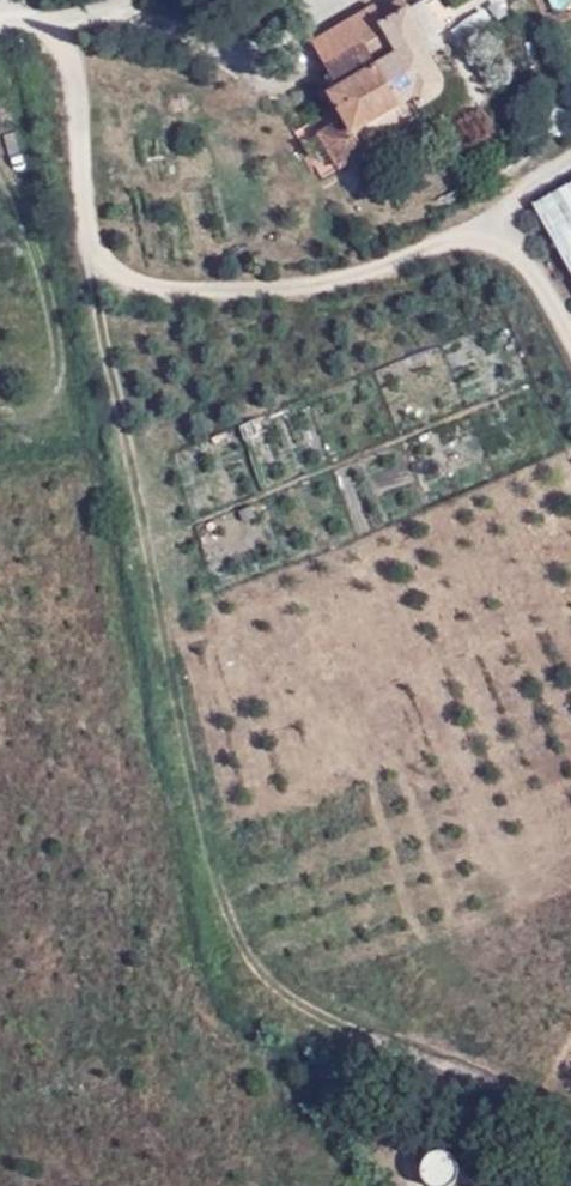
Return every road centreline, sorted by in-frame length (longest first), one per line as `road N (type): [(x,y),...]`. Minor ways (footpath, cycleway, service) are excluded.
road 1 (track): [(97,263),(104,346),(189,757),(224,898),(267,980),(342,1023),(562,1111),(570,1124)]
road 2 (track): [(410,1185),(342,1023)]

